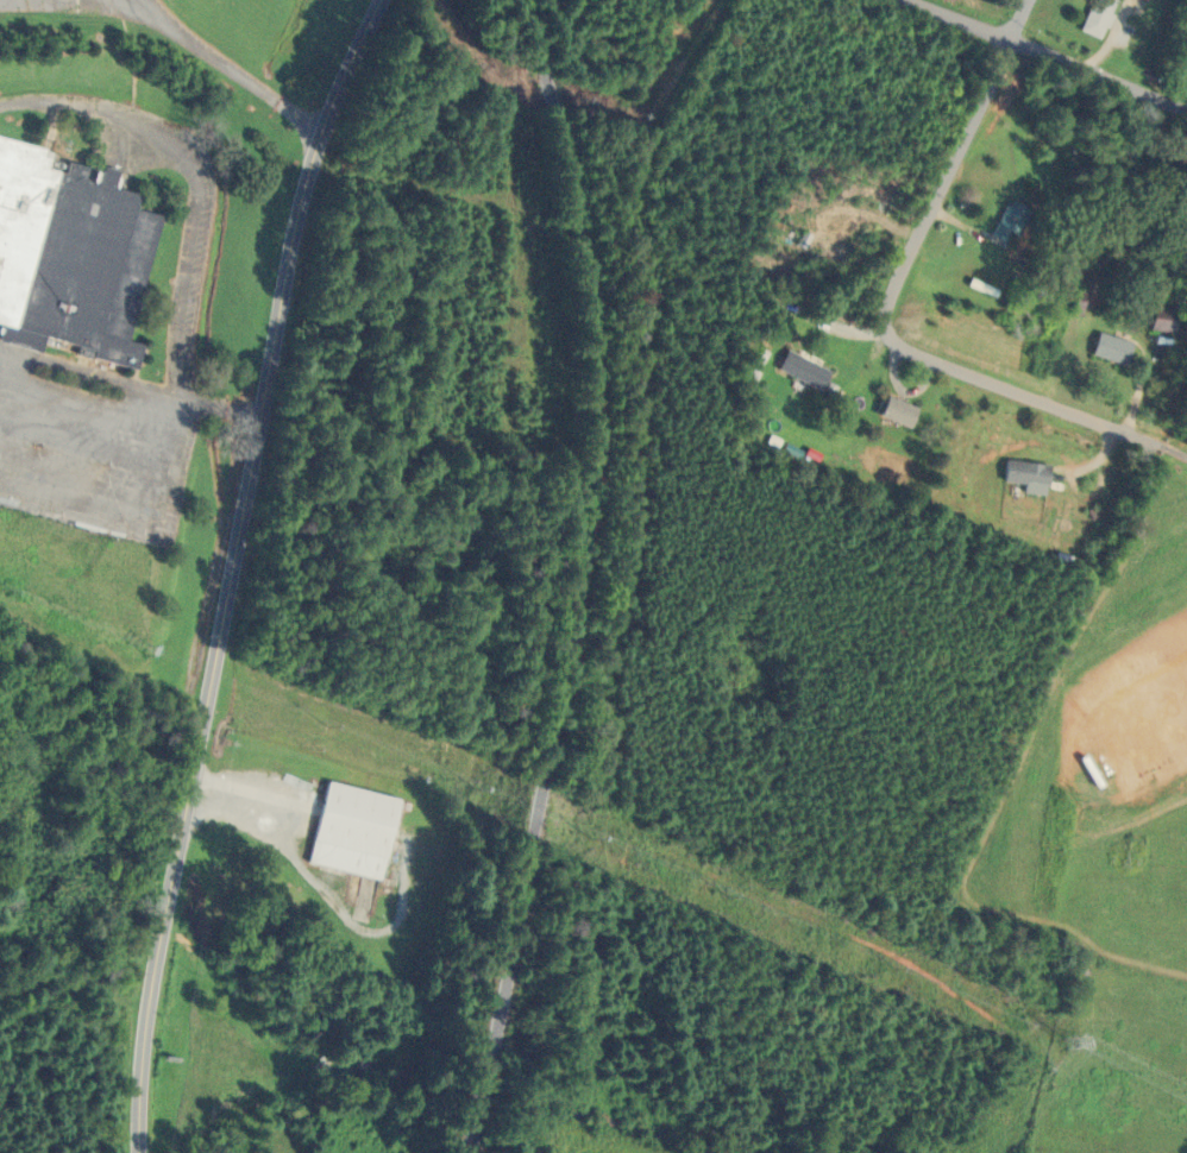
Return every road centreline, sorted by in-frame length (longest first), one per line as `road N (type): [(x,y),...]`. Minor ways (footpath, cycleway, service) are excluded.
road 1 (track): [(1040,1042),(859,941),(643,840),(610,808),(615,648),(640,487),(647,317),(636,163),(709,0)]
road 2 (residential): [(142,1069),(297,219),(322,132),(381,0)]
road 3 (residential): [(883,327),(1186,450)]
road 4 (residential): [(1012,46),(883,327)]
road 5 (residential): [(901,0),(1186,108)]

